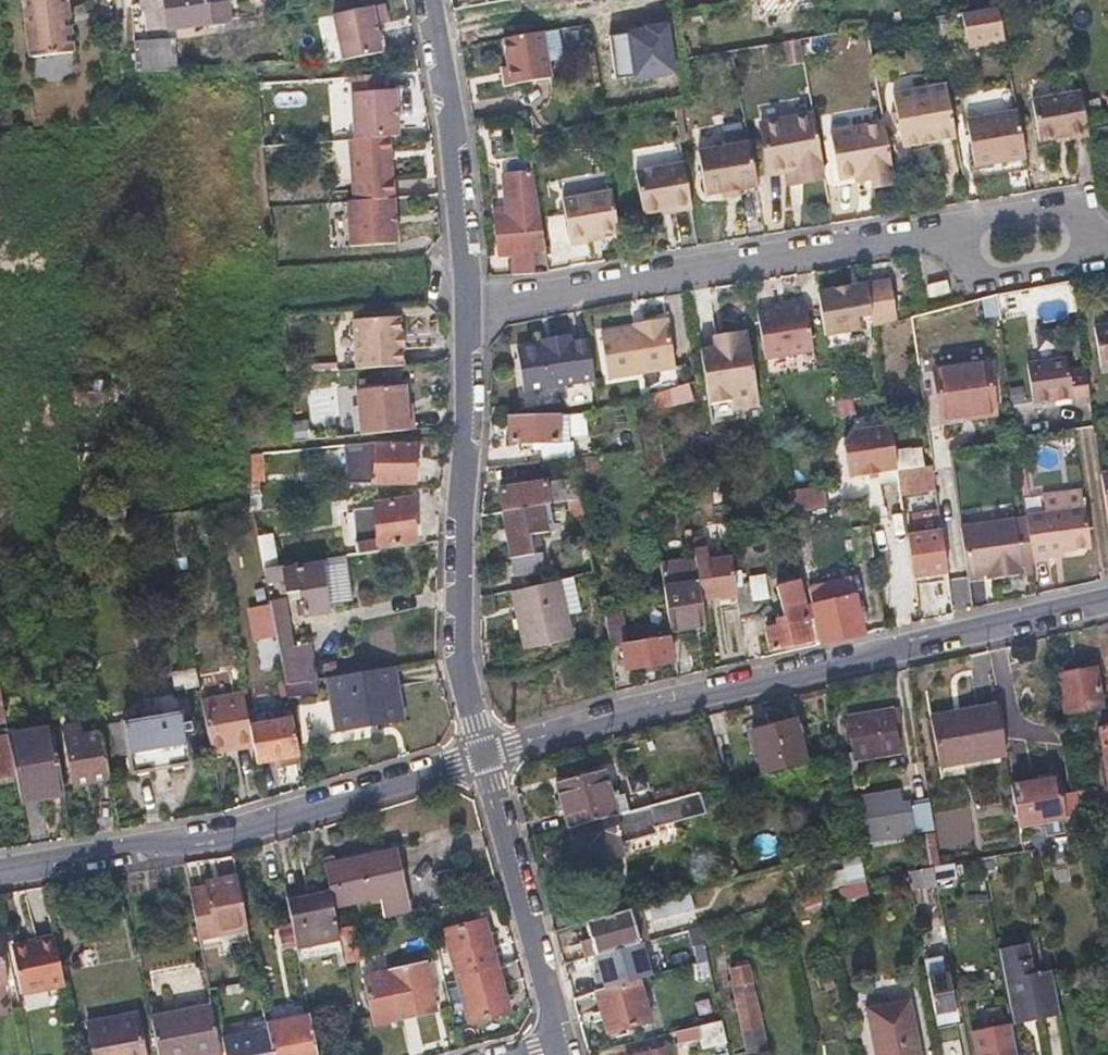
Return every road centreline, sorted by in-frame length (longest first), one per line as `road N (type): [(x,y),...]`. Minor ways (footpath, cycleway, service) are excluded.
road 1 (residential): [(1107,600),(484,757)]
road 2 (residential): [(0,867),(268,821),(484,757)]
road 3 (residential): [(484,757),(462,656),(472,304)]
road 4 (residential): [(472,304),(874,239)]
road 5 (residential): [(472,304),(429,0)]
road 6 (residential): [(484,757),(563,1050)]
road 7 (residential): [(1107,258),(988,279),(960,267)]
road 8 (residential): [(971,222),(1049,209),(1107,247)]

